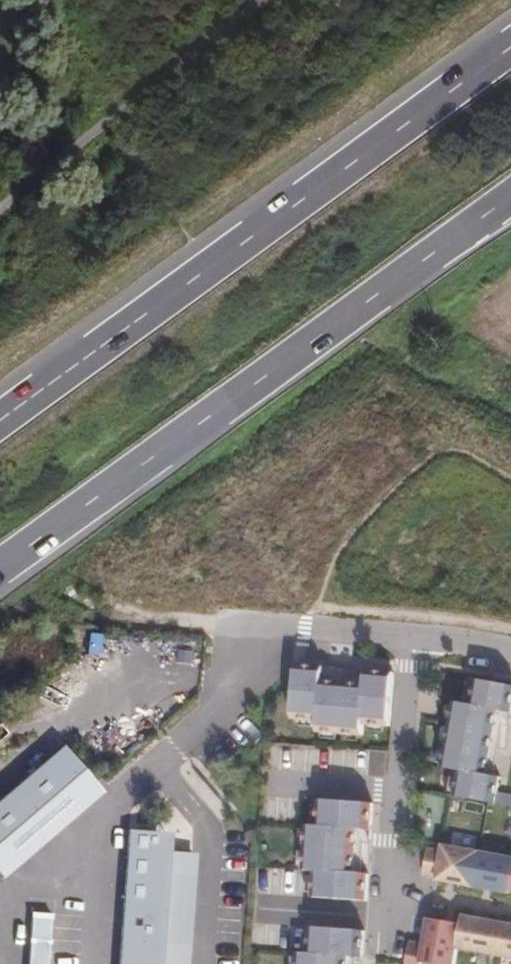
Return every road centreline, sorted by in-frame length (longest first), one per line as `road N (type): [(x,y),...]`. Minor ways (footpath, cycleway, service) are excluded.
road 1 (trunk): [(510,46),(0,428)]
road 2 (trunk): [(0,572),(510,199)]
road 3 (residential): [(410,630),(371,955)]
road 4 (residential): [(285,621),(28,601)]
road 5 (residential): [(285,621),(249,677),(171,747)]
road 6 (residential): [(410,630),(285,621)]

